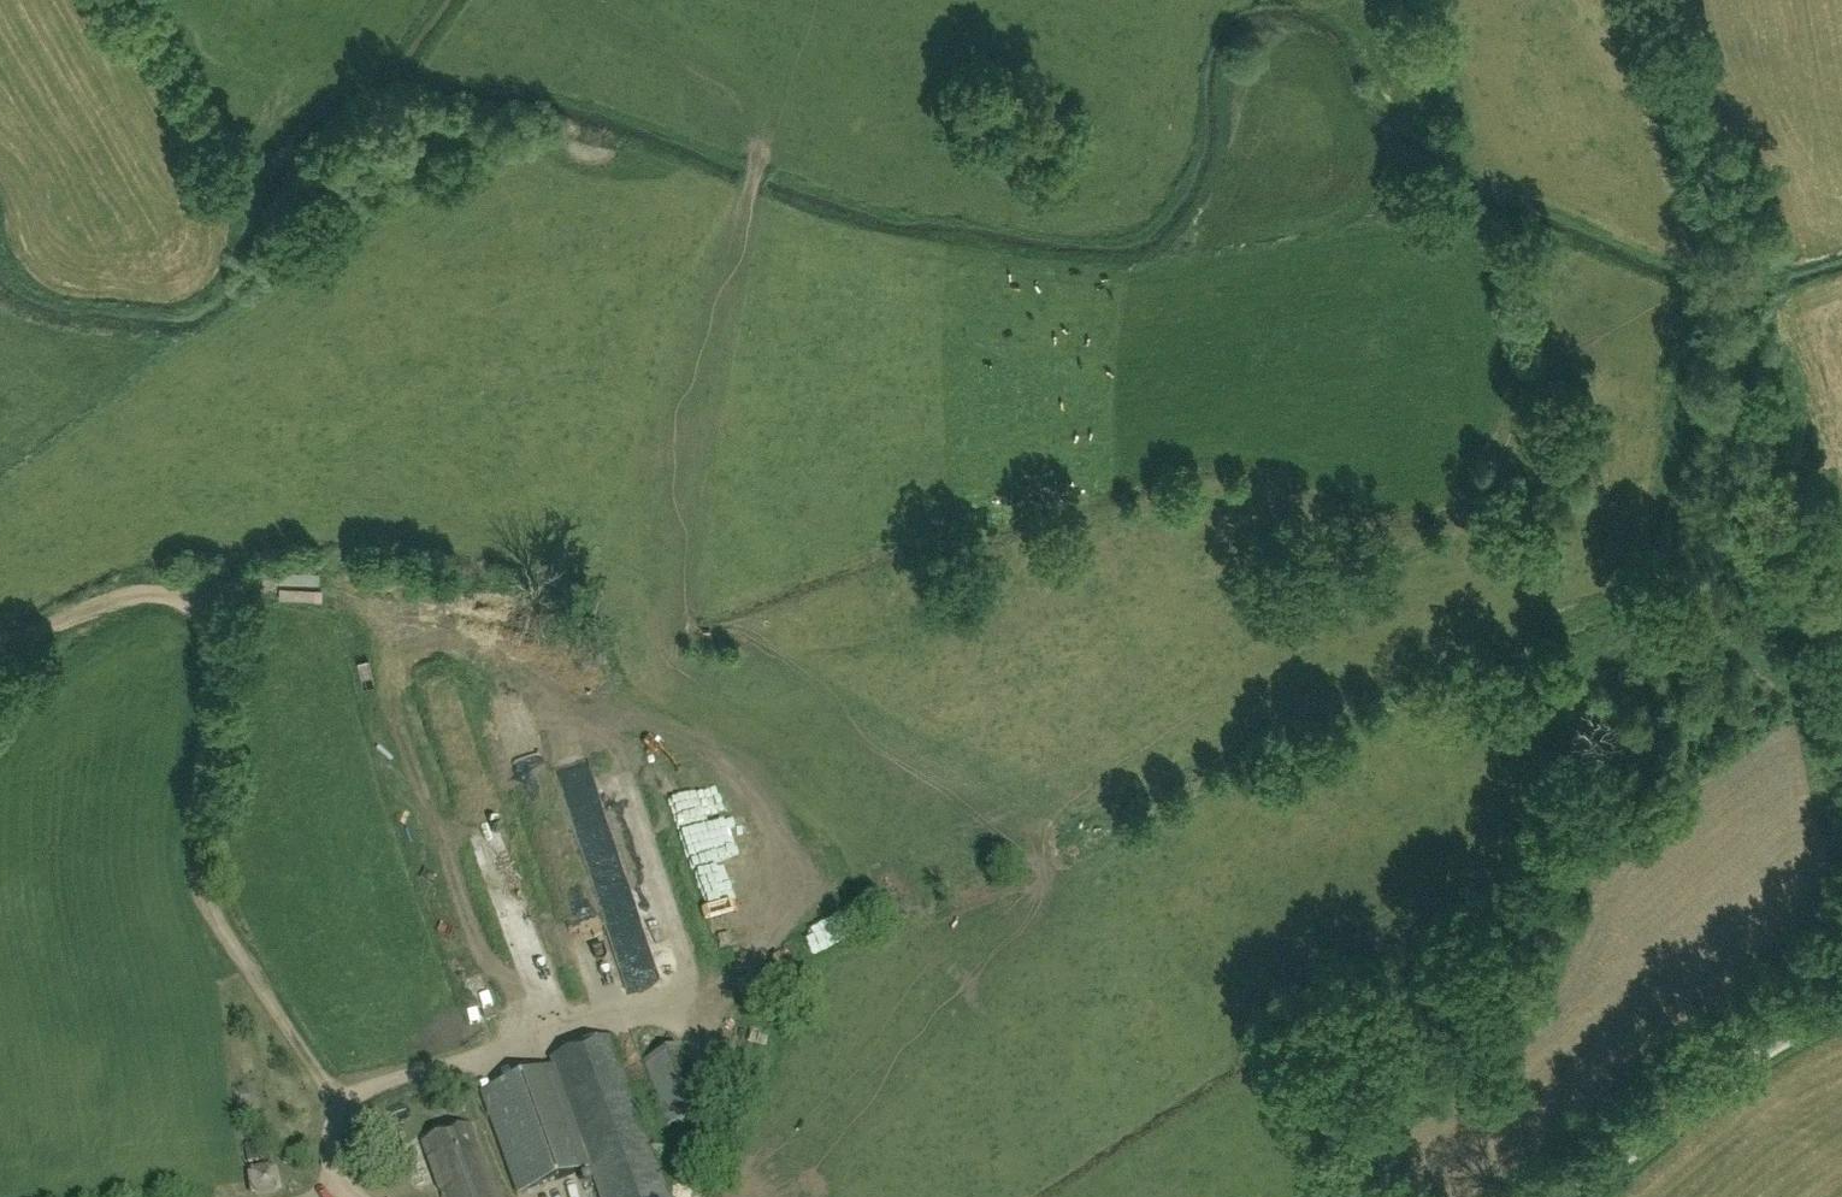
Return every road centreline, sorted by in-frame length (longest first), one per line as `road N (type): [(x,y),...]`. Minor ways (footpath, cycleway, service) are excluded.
road 1 (track): [(343,1184),(327,1092),(209,896),(198,854),(214,648),(201,613),(183,601),(139,597),(0,649)]
road 2 (unclassified): [(1572,1196),(1679,1103),(1841,1013)]

